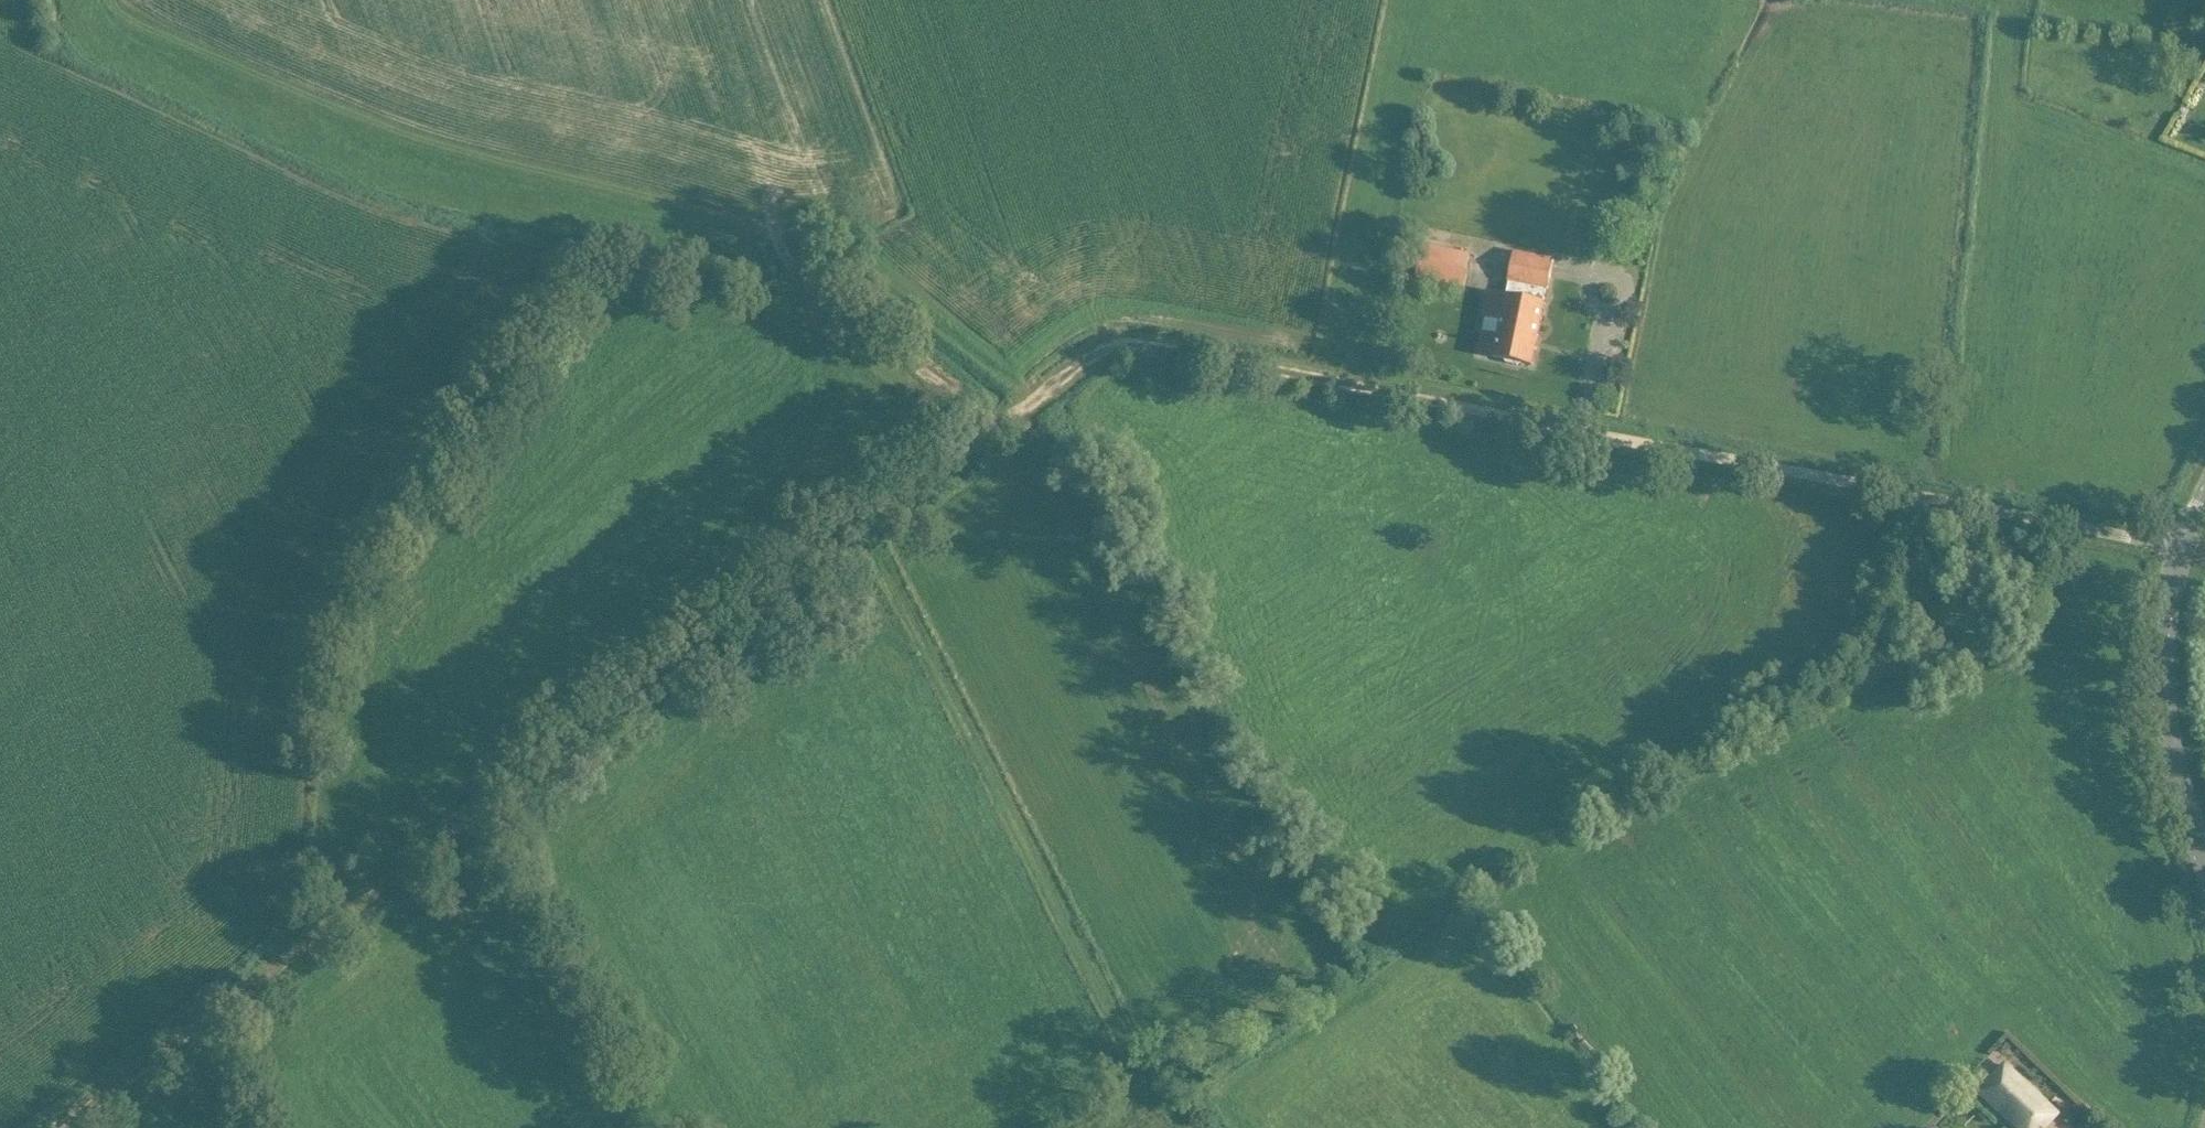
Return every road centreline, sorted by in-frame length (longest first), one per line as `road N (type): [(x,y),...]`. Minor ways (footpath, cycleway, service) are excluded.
road 1 (track): [(1438,402),(1133,345),(1099,348),(60,1127)]
road 2 (unclassified): [(2180,546),(1438,402)]
road 3 (tertiary): [(2204,868),(2162,702),(2162,635),(2180,546)]

